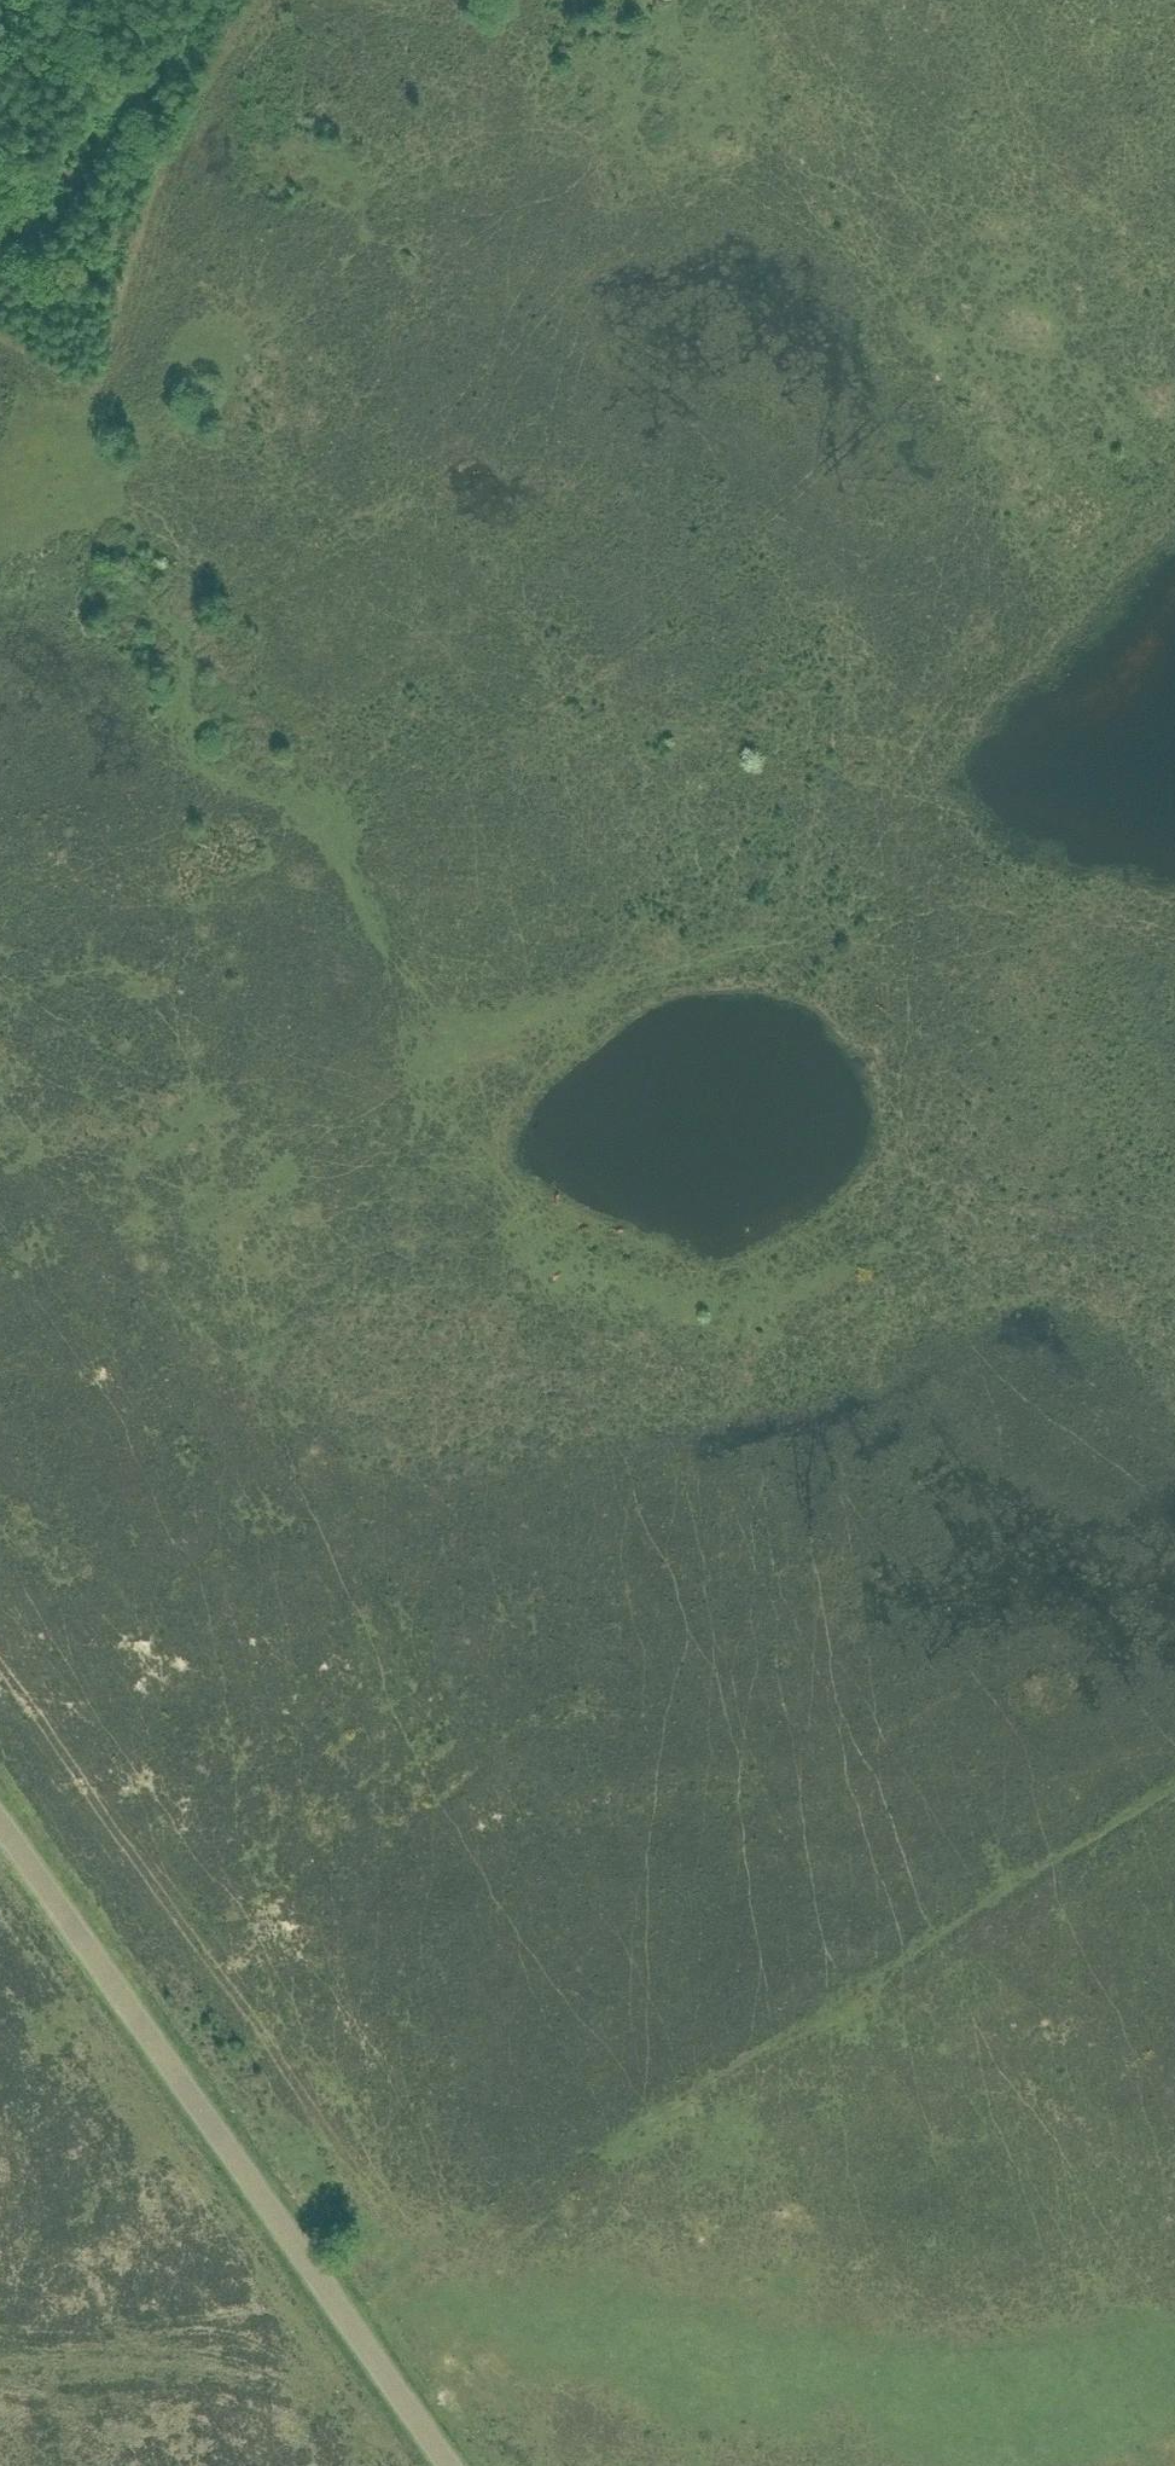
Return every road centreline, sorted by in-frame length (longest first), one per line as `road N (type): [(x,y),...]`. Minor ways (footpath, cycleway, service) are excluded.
road 1 (tertiary): [(450,2465),(0,1819)]

